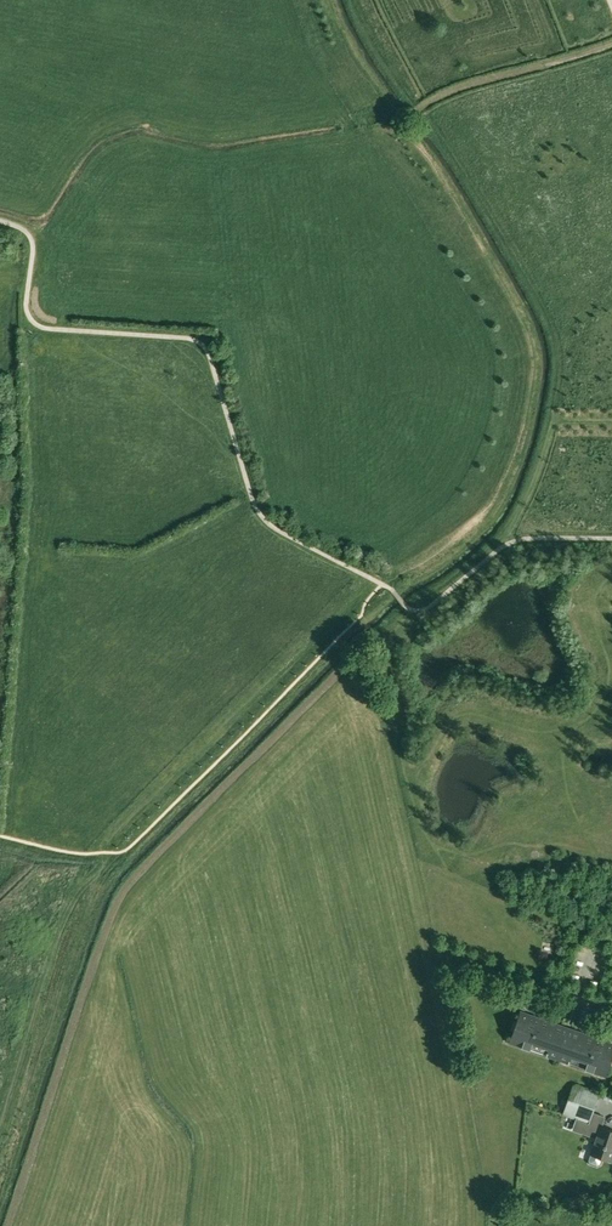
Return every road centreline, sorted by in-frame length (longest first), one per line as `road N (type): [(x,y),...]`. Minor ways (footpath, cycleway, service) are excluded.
road 1 (track): [(552,421),(559,351),(534,286),(356,0)]
road 2 (track): [(422,108),(478,82),(611,43)]
road 3 (track): [(506,545),(552,421)]

